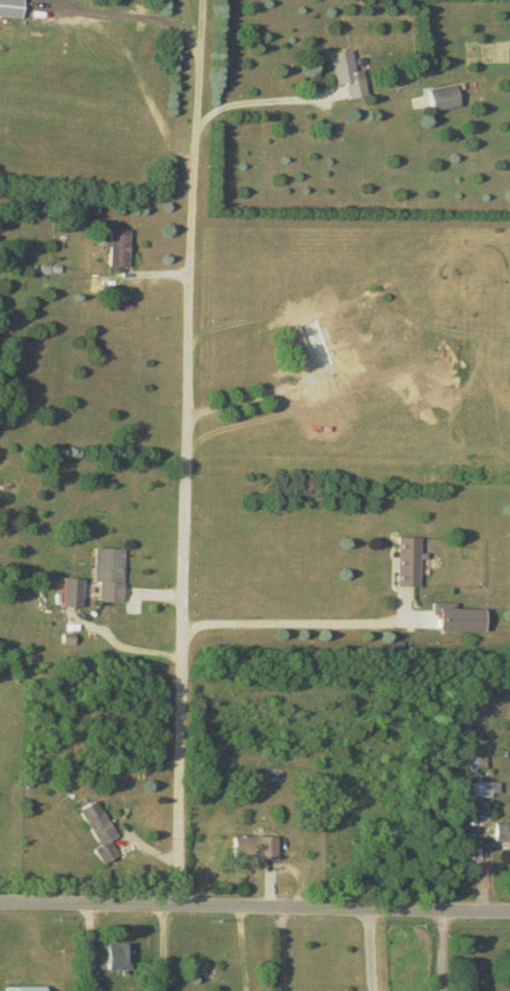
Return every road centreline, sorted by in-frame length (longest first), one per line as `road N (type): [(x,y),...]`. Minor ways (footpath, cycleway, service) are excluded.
road 1 (residential): [(179,908),(190,277),(206,0)]
road 2 (residential): [(0,904),(509,912)]

